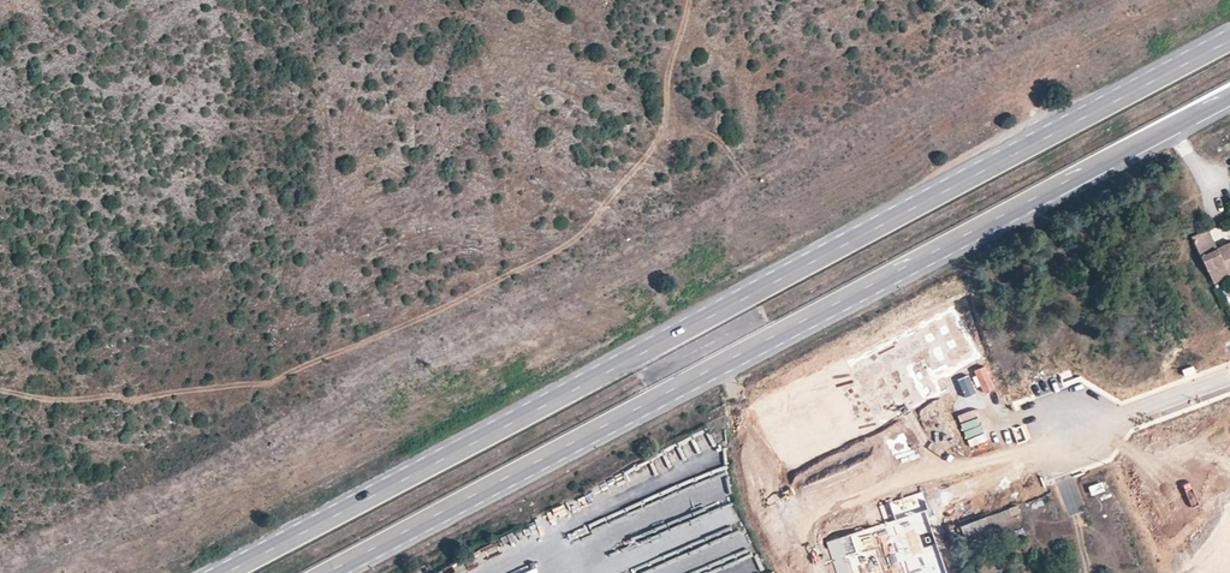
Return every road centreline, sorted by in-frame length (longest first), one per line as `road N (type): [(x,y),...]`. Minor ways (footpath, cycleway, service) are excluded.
road 1 (primary): [(1229,37),(220,572)]
road 2 (primary): [(326,572),(1229,96)]
road 3 (residential): [(1229,376),(1058,441)]

